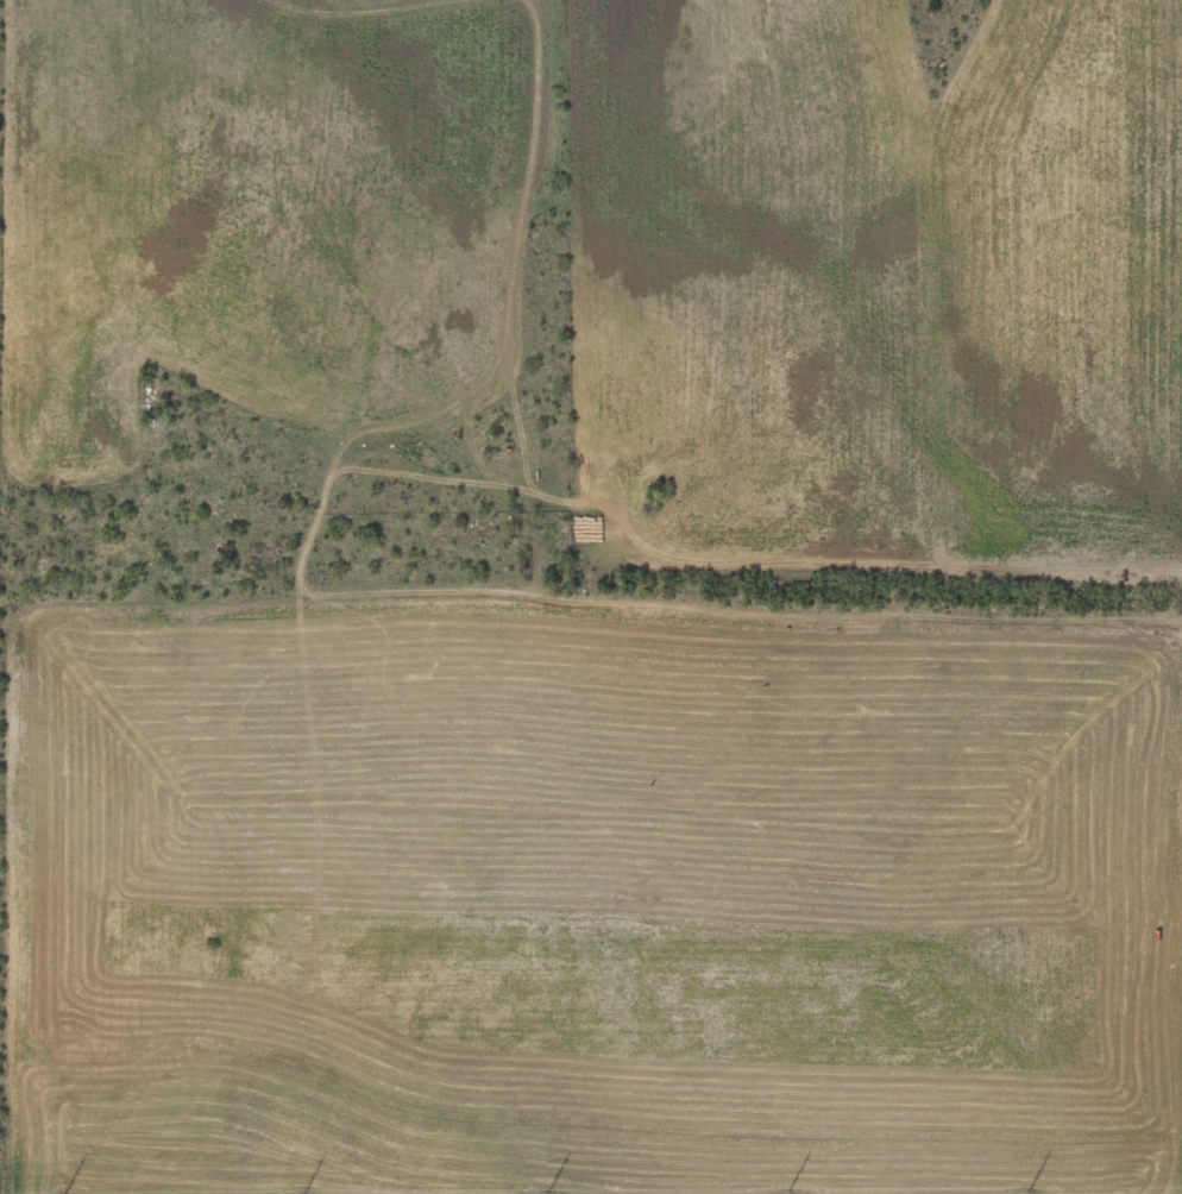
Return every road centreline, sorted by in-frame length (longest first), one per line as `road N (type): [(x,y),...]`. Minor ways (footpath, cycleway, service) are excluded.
road 1 (track): [(371,585),(646,591),(1181,641)]

